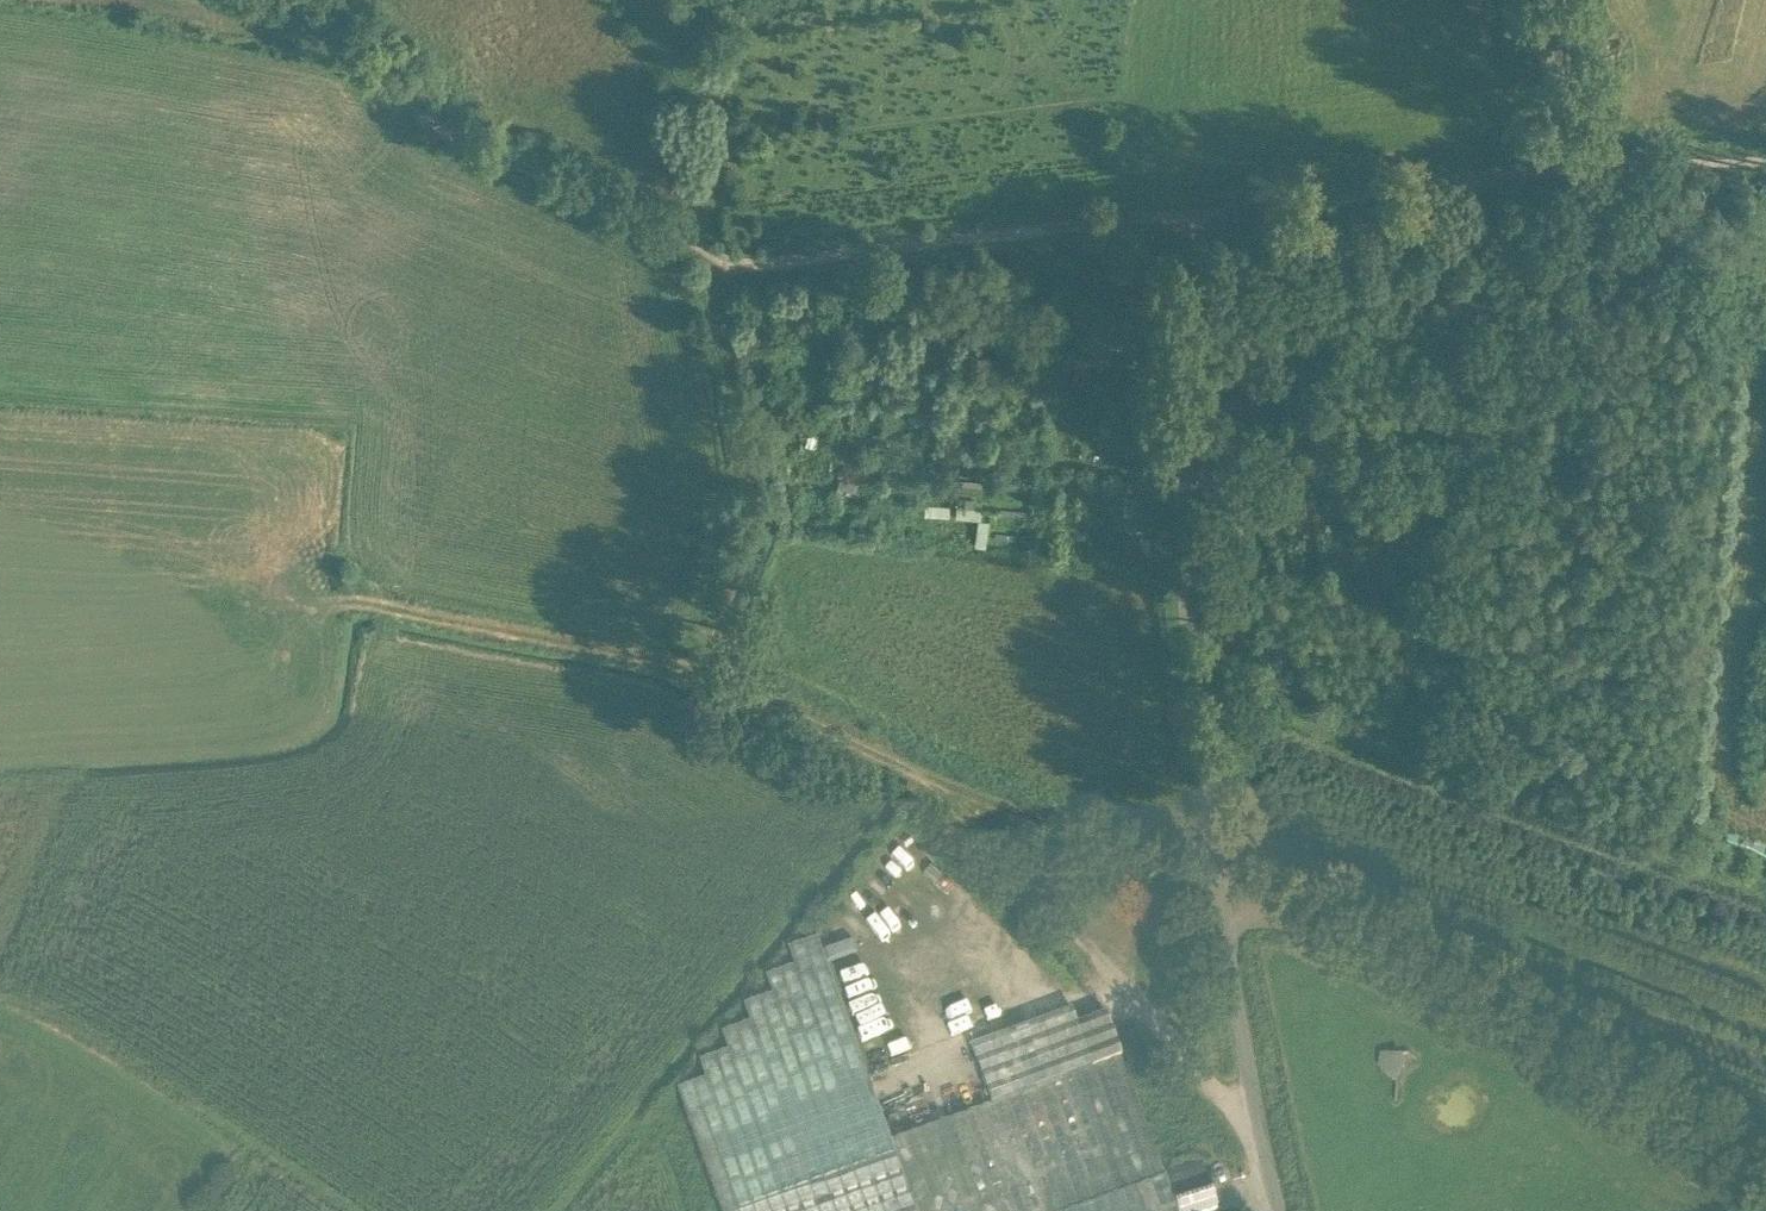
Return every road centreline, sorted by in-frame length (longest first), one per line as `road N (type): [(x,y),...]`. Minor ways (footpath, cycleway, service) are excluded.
road 1 (track): [(1216,871),(931,782),(713,661),(751,517),(705,208),(742,0)]
road 2 (unclassified): [(1224,896),(1188,570),(1192,224),(1237,208),(1542,165)]
road 3 (track): [(1192,224),(1134,219),(713,259),(446,130),(402,94),(317,0)]
road 4 (residential): [(1224,896),(1488,1009),(1765,1198)]
road 5 (track): [(1269,1160),(1109,972),(931,782)]
road 6 (track): [(713,661),(700,666),(345,602)]
road 7 (residential): [(1281,1210),(1224,896)]
road 8 (unclassified): [(1542,165),(1765,159)]
road 9 (unclassified): [(1542,165),(1560,121),(1550,0)]

